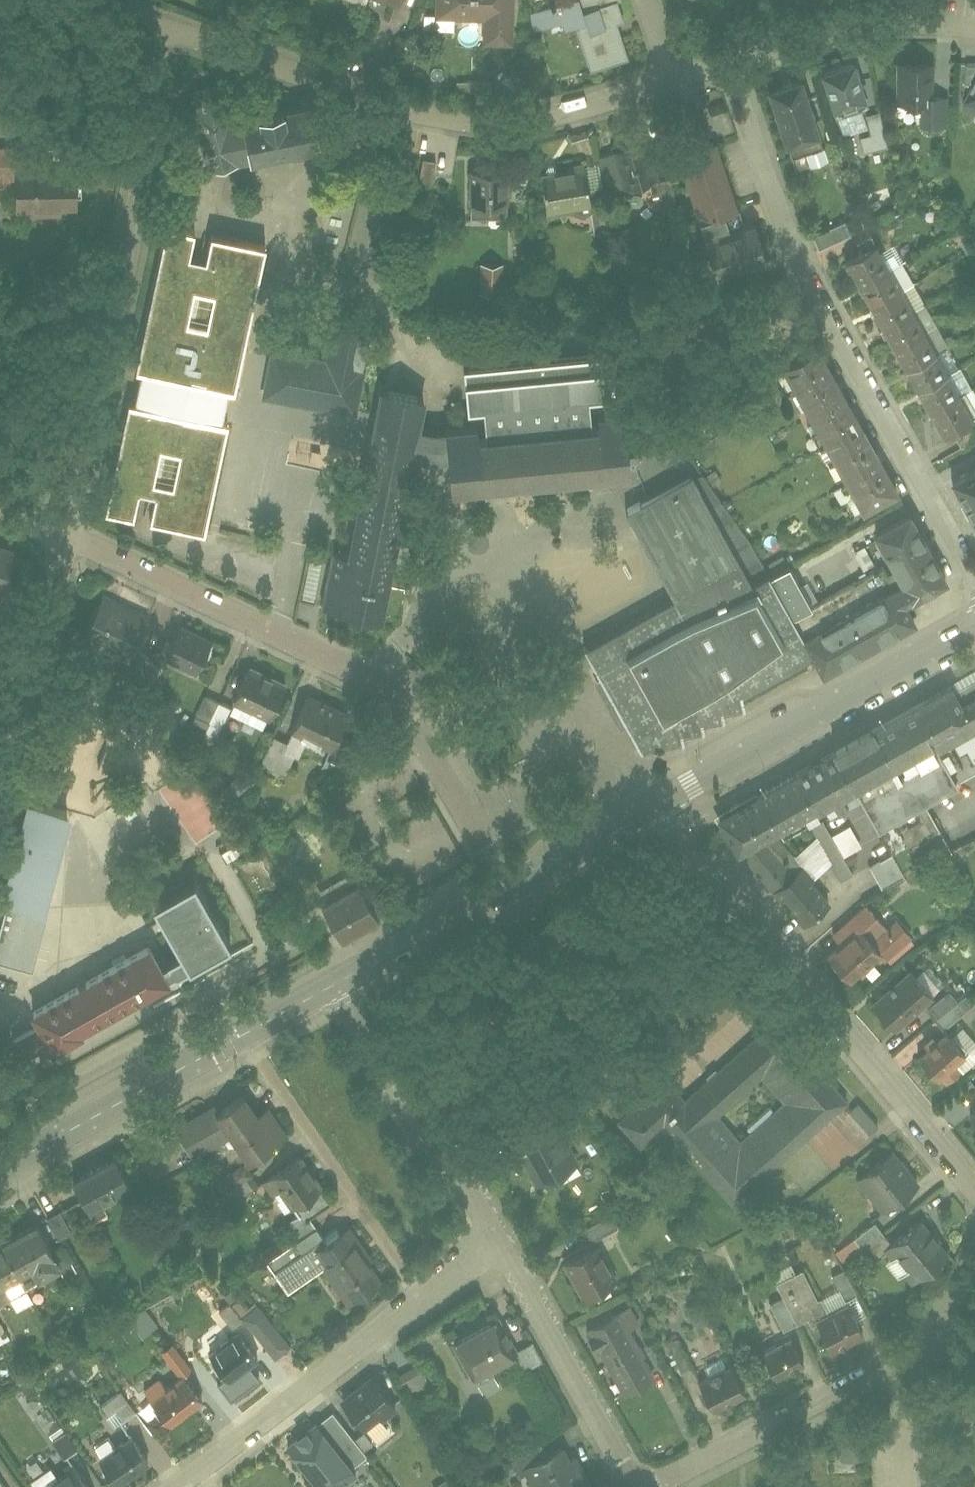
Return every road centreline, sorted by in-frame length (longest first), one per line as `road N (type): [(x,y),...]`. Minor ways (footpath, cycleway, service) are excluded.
road 1 (residential): [(61,533),(372,673),(414,726),(508,886)]
road 2 (residential): [(974,576),(810,288),(726,53)]
road 3 (residential): [(141,23),(462,107),(511,108),(669,71)]
road 4 (residential): [(61,533),(119,243),(141,23)]
road 5 (residential): [(645,810),(974,1184)]
road 6 (residential): [(499,1245),(185,1486)]
road 7 (tertiary): [(340,983),(0,1172)]
road 8 (residential): [(656,1486),(925,1352),(949,1331),(974,1283)]
road 9 (tertiary): [(974,625),(645,810)]
road 10 (residential): [(340,983),(499,1245)]
road 11 (residential): [(499,1245),(634,1486)]
road 12 (residential): [(726,53),(833,22),(974,26)]
road 13 (residential): [(0,771),(61,533)]
road 14 (tertiary): [(508,886),(340,983)]
road 15 (tertiary): [(645,810),(508,886)]

